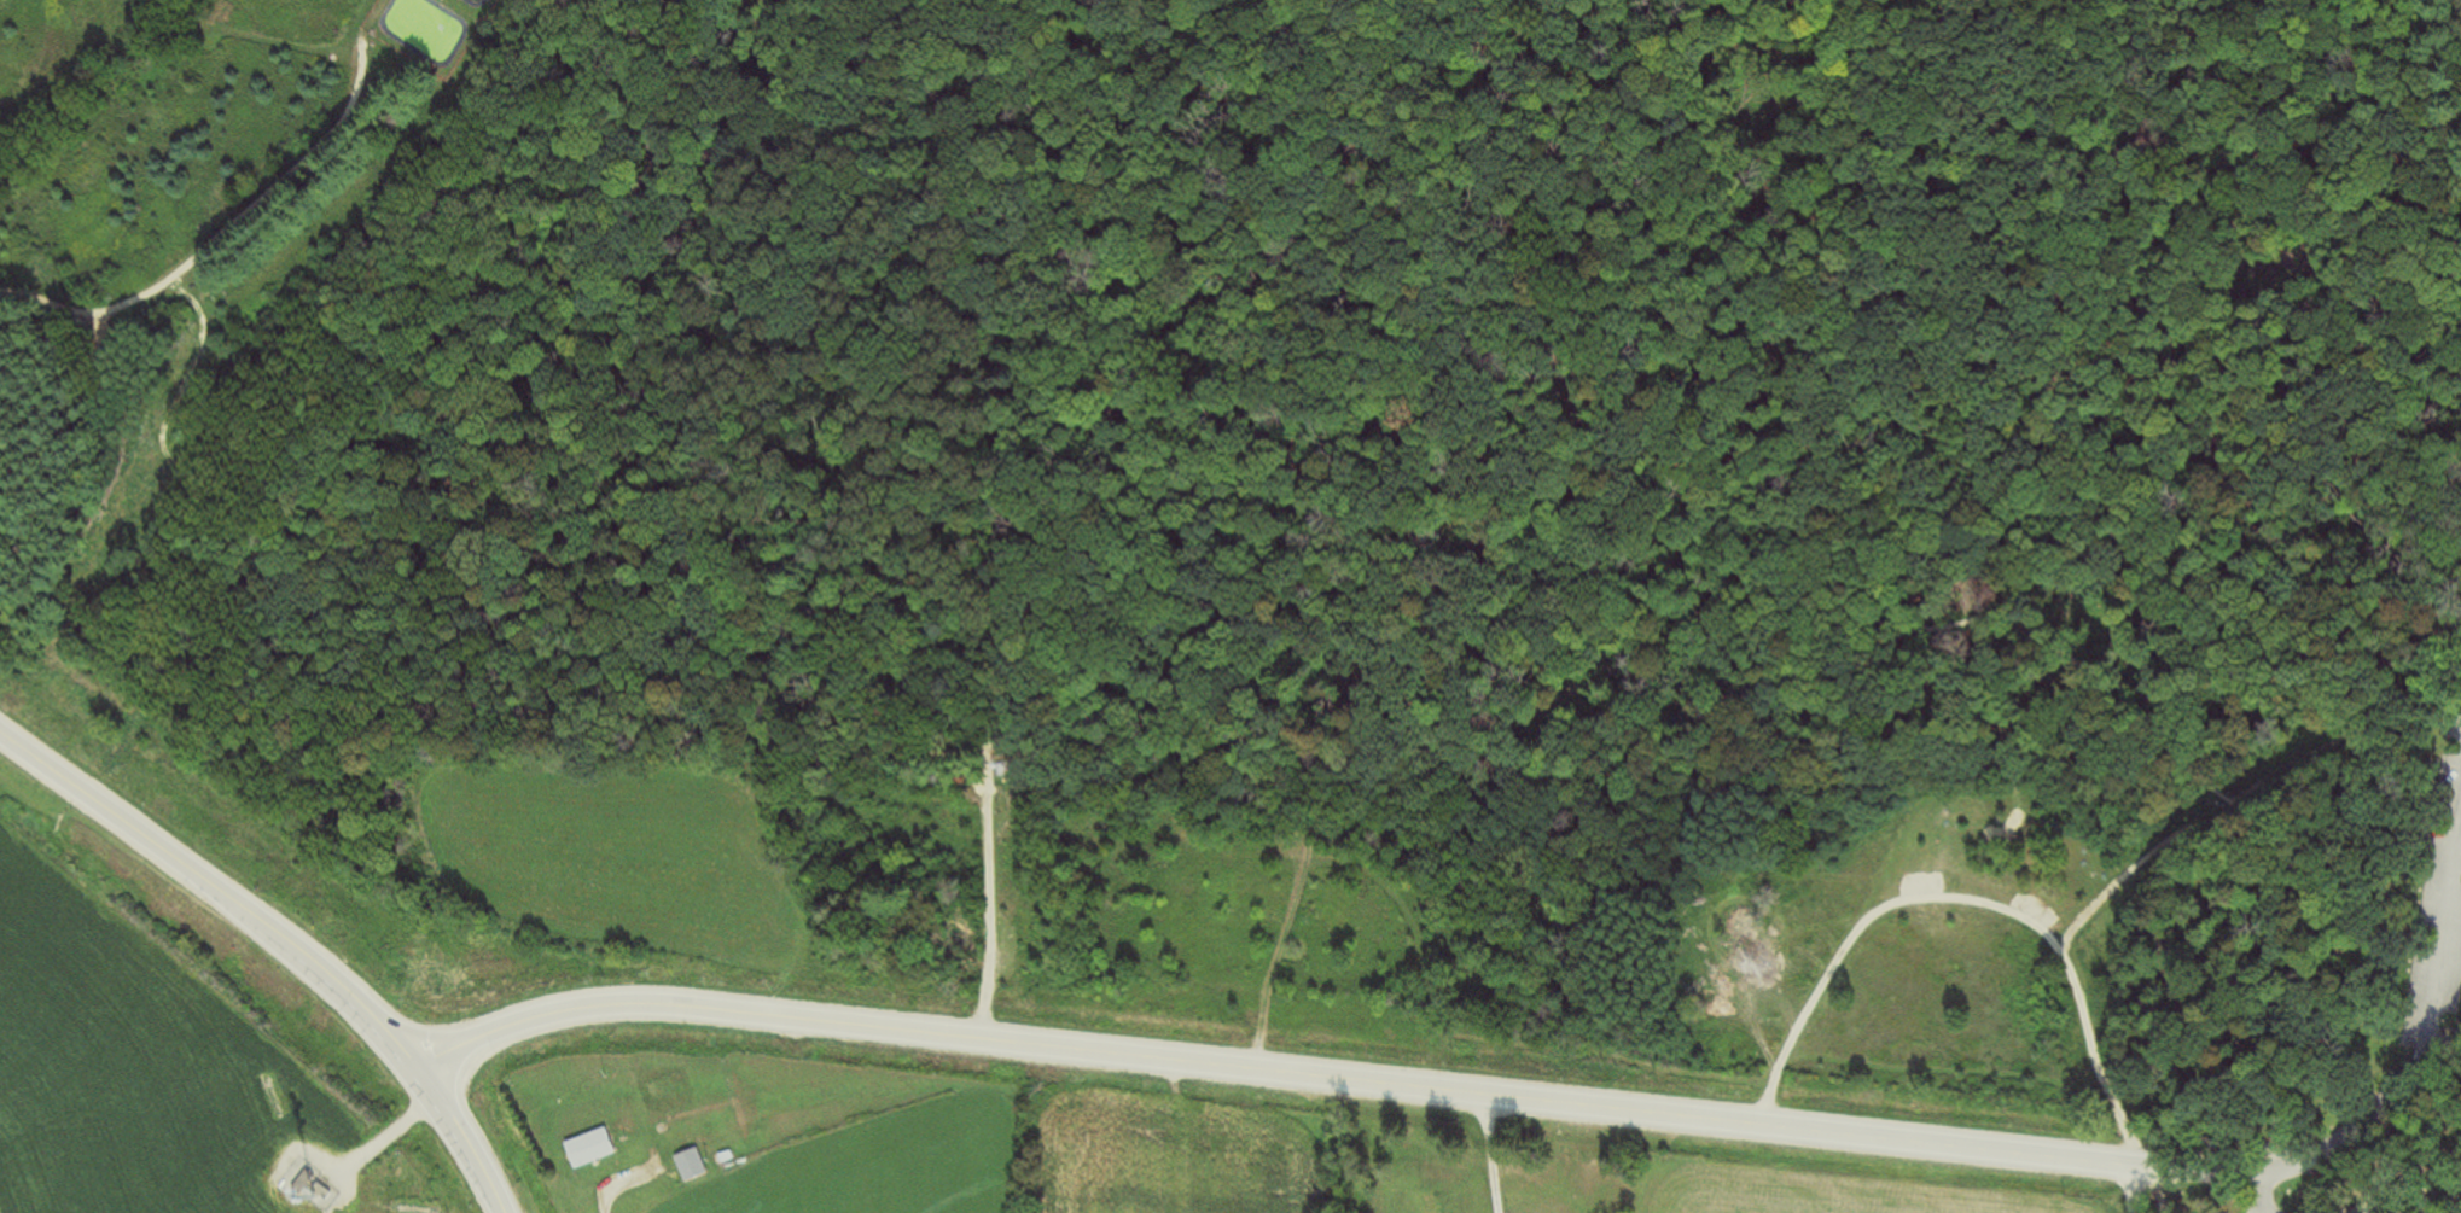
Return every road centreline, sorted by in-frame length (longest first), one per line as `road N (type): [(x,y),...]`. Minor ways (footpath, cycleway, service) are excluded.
road 1 (residential): [(2134,1195),(2127,1176),(2098,1160),(654,1008),(569,1013),(424,1069)]
road 2 (secondary): [(503,1212),(424,1069),(334,981),(0,732)]

